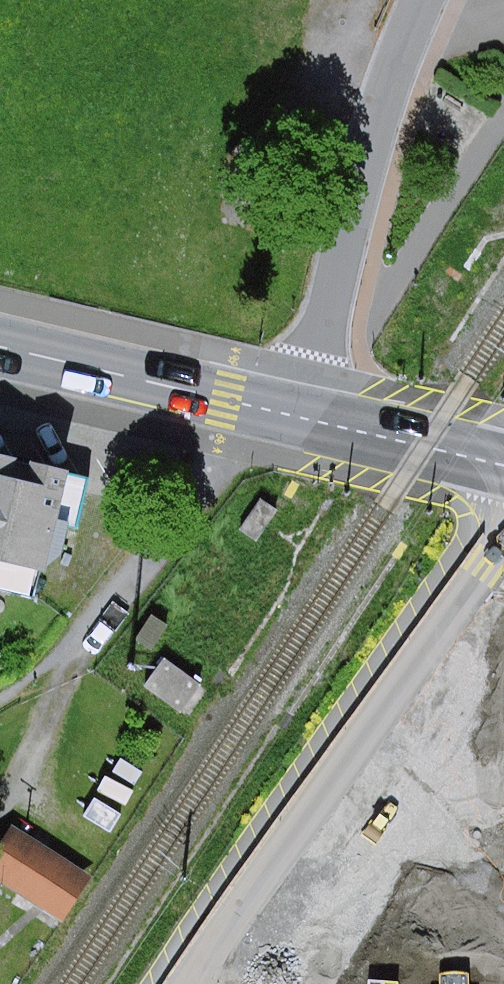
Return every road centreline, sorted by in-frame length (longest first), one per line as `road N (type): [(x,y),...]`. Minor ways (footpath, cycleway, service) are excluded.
road 1 (residential): [(187,983),(503,520)]
road 2 (residential): [(307,417),(386,88),(418,0)]
road 3 (primary): [(307,417),(0,347)]
road 4 (track): [(227,400),(215,444),(170,526),(69,658)]
road 5 (primary): [(503,463),(307,417)]

